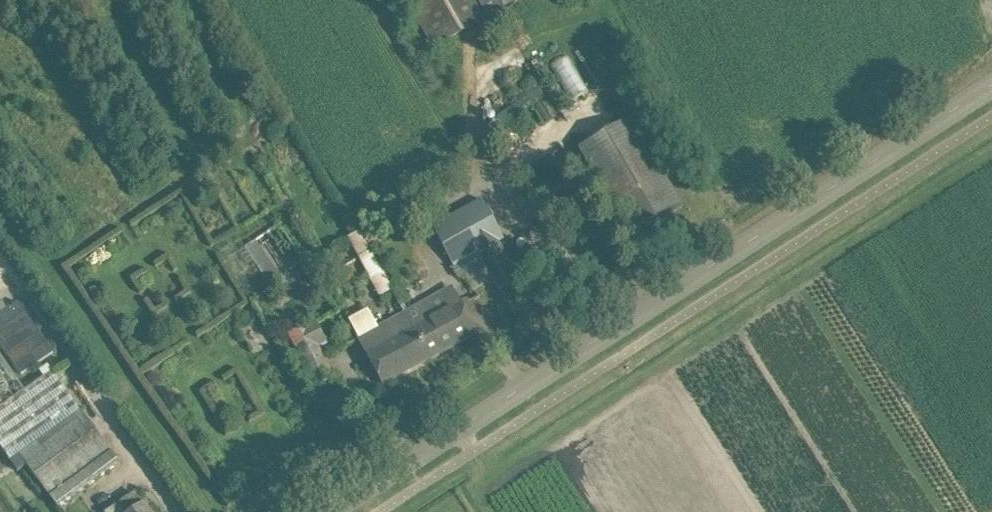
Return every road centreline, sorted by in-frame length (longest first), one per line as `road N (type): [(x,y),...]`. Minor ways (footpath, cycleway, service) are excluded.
road 1 (tertiary): [(354,511),(991,93)]

